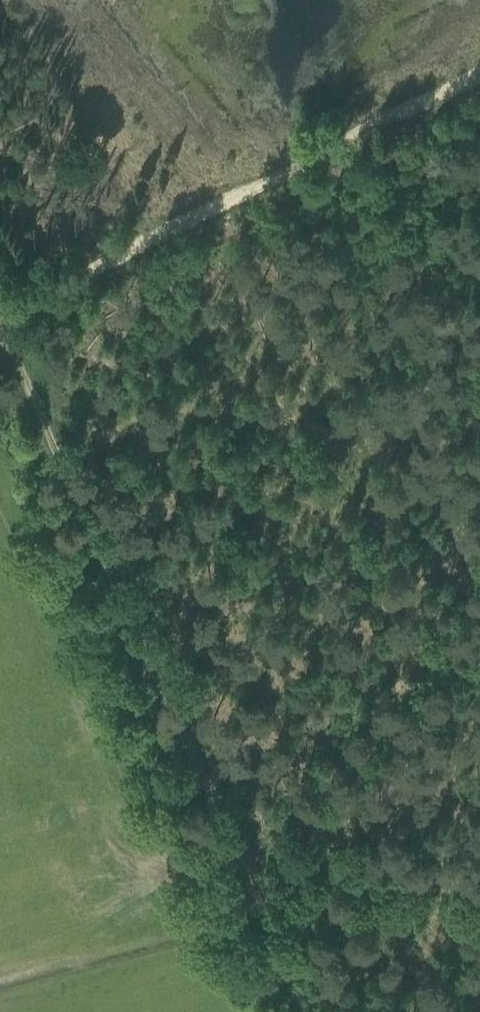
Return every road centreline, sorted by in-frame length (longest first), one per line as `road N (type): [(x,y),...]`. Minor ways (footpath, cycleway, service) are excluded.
road 1 (track): [(304,1011),(0,387)]
road 2 (track): [(479,882),(242,886),(479,593)]
road 3 (track): [(479,62),(0,295)]

